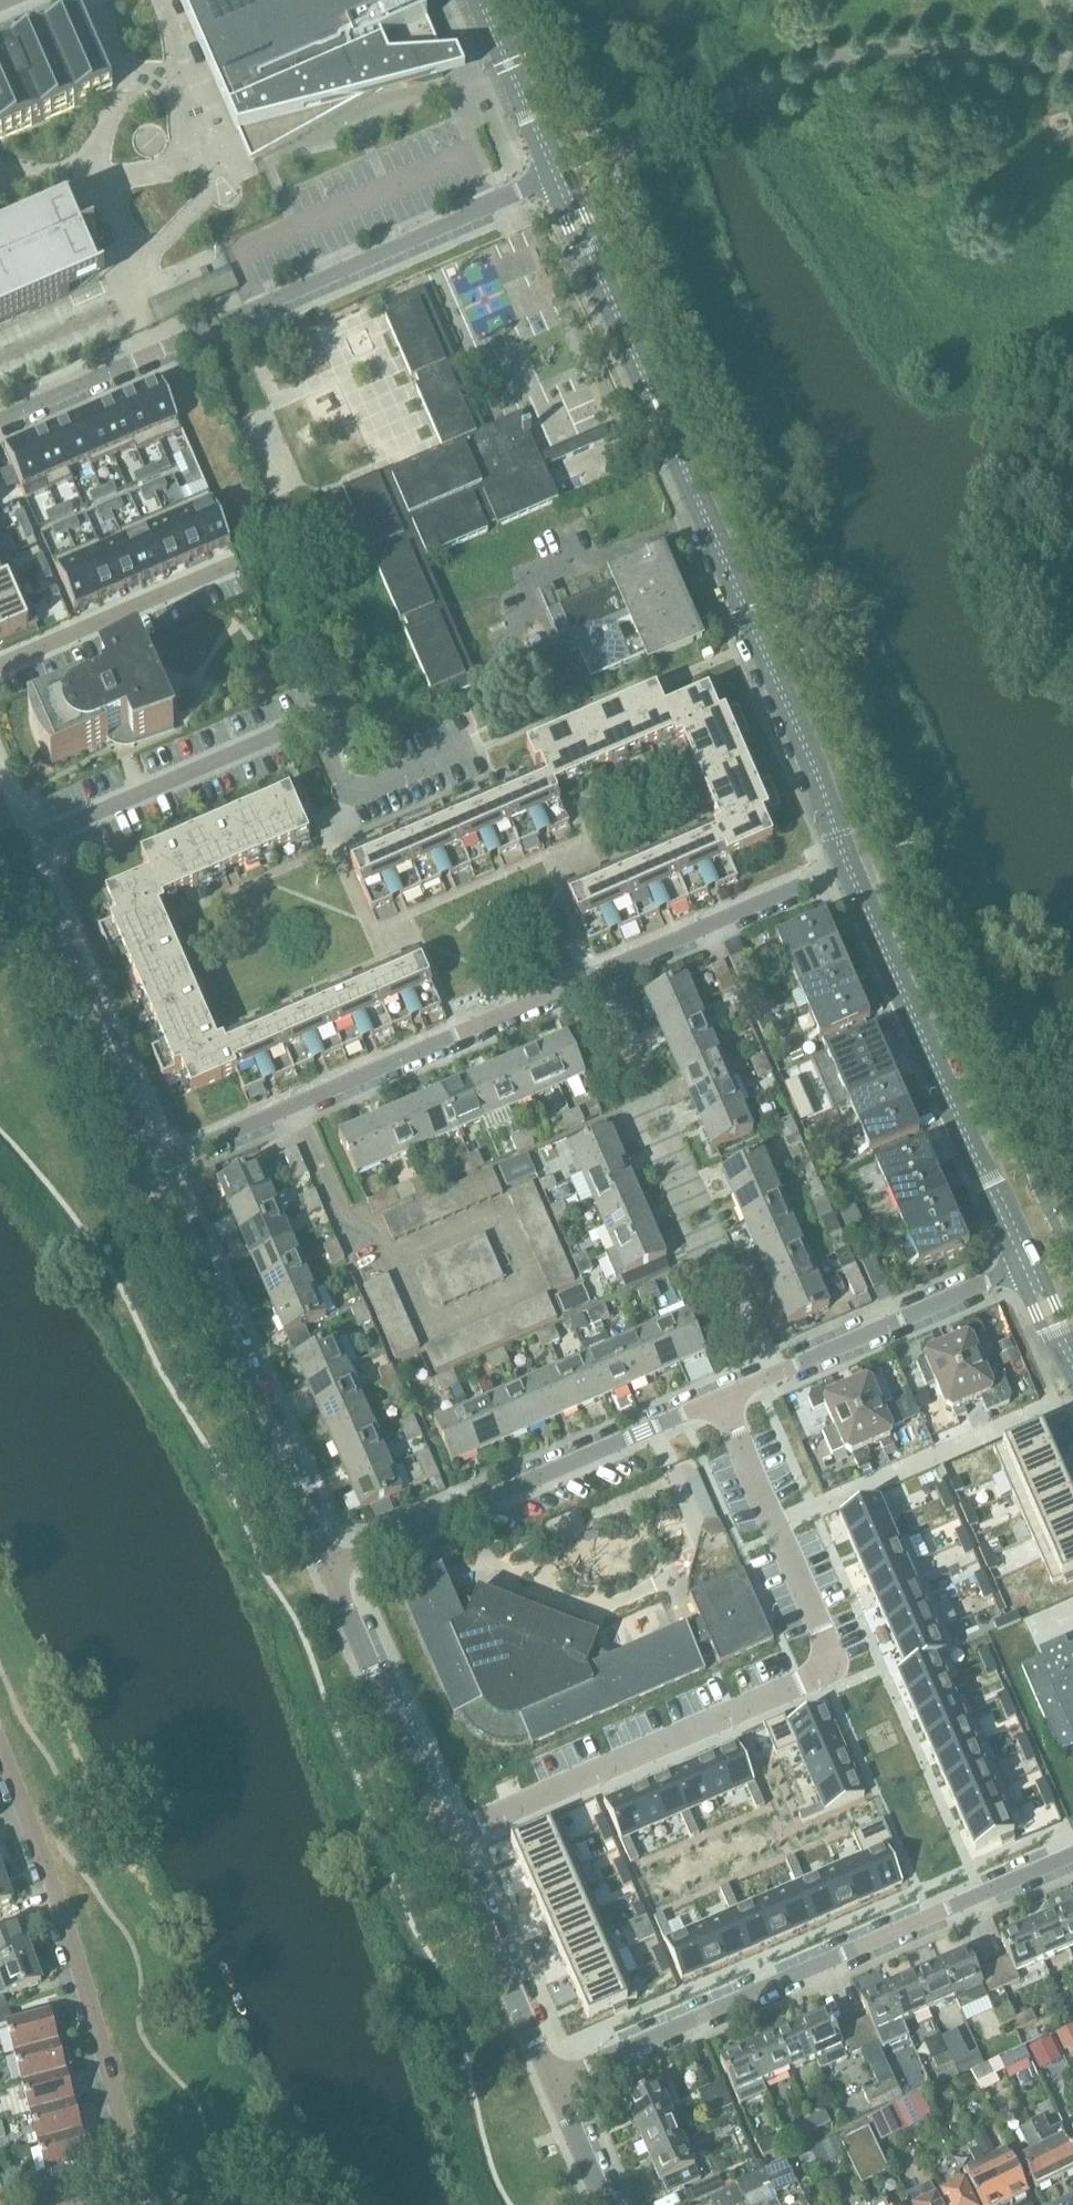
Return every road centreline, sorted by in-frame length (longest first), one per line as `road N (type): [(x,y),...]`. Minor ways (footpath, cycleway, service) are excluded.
road 1 (residential): [(844,869),(158,1162)]
road 2 (residential): [(732,1387),(851,1661),(443,1838)]
road 3 (residential): [(844,869),(742,652),(551,188)]
road 4 (residential): [(0,413),(551,188)]
road 5 (residential): [(1072,1855),(549,2083)]
road 6 (residential): [(17,849),(313,721),(349,800),(477,744)]
road 7 (residential): [(323,1564),(732,1387)]
road 8 (residential): [(132,2168),(83,1974),(0,1743)]
road 9 (residential): [(323,1564),(158,1162)]
road 10 (residential): [(1031,1258),(844,869)]
road 11 (residential): [(158,1162),(17,849)]
road 12 (residential): [(732,1387),(1031,1258)]
road 13 (residential): [(443,1838),(323,1564)]
road 14 (residential): [(549,2083),(443,1838)]
road 15 (residential): [(0,670),(242,566)]
road 16 (unclassified): [(551,188),(469,0)]
road 17 (residential): [(604,2204),(549,2083)]

